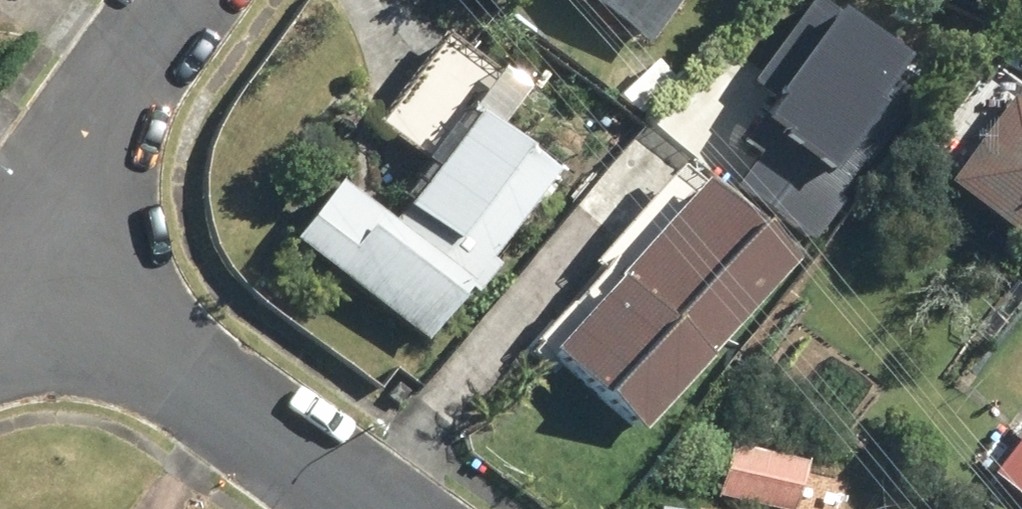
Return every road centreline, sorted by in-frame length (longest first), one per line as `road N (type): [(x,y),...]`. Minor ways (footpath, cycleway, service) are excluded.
road 1 (residential): [(0,251),(367,508)]
road 2 (residential): [(167,0),(0,238)]

